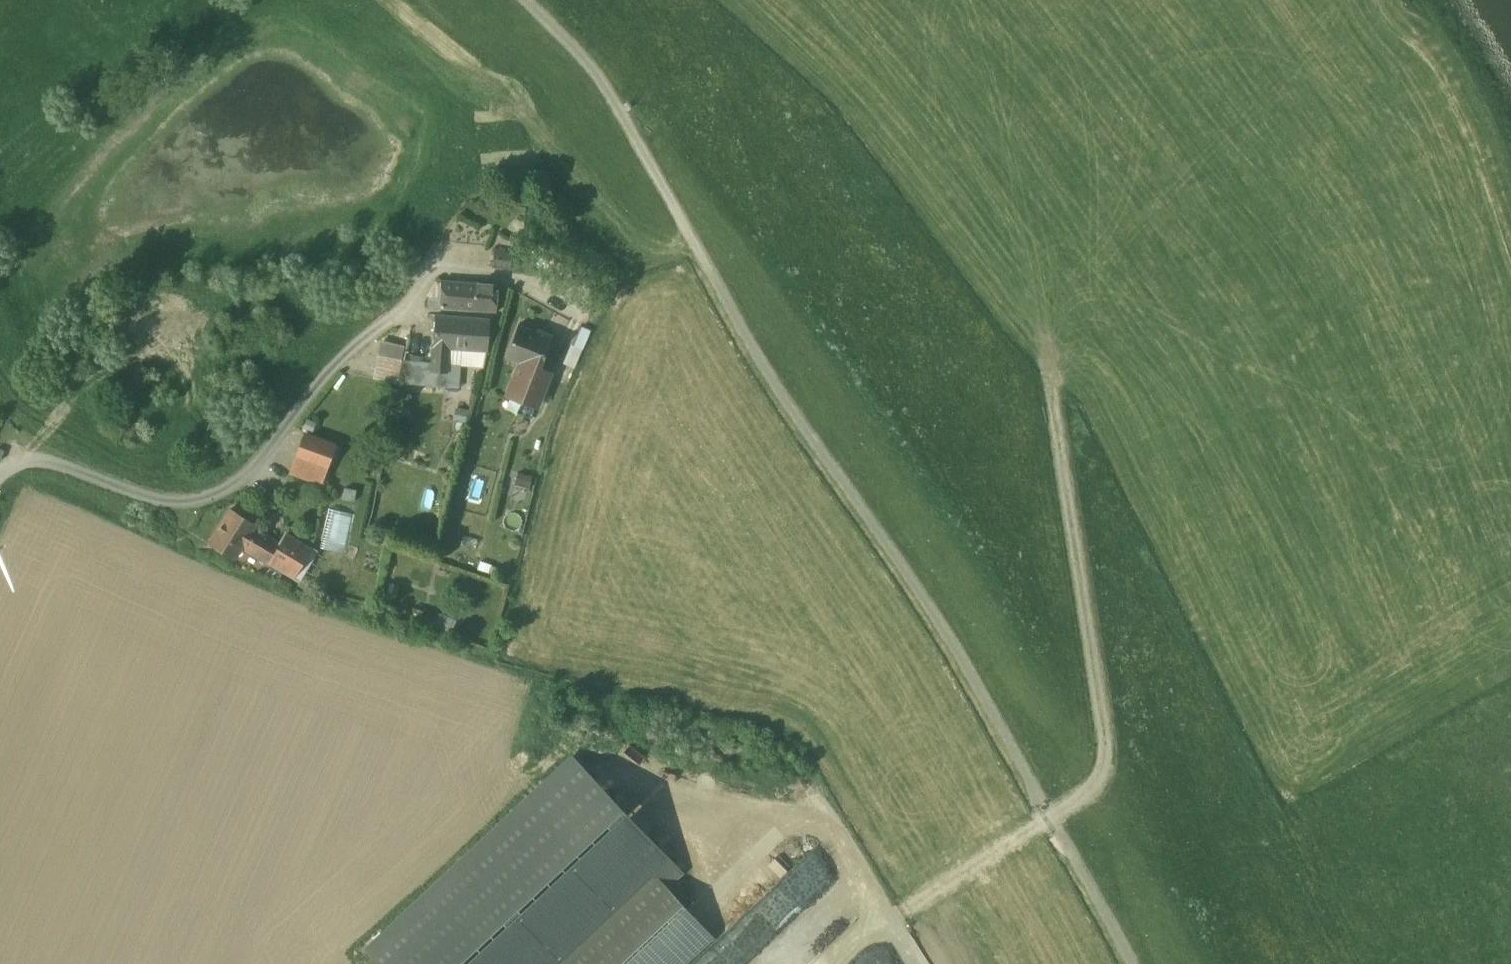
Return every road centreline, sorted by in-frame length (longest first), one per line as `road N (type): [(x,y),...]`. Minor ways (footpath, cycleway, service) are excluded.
road 1 (residential): [(596,307),(506,267),(450,261),(323,378),(220,513),(171,518),(36,461),(0,482)]
road 2 (track): [(1061,404),(1108,734),(1104,767),(1090,789),(908,911)]

